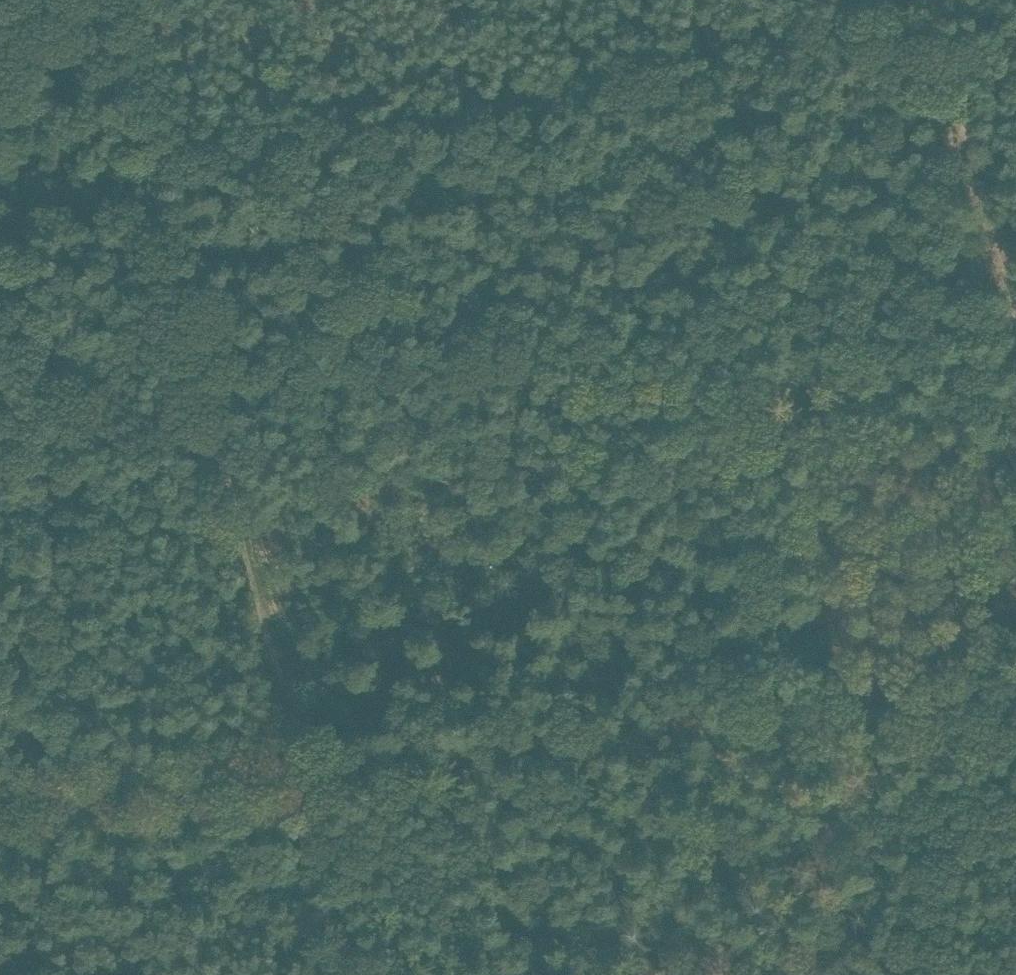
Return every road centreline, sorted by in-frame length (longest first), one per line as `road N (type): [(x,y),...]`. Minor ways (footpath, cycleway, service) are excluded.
road 1 (track): [(153,193),(935,5)]
road 2 (track): [(316,784),(1015,702)]
road 3 (track): [(316,784),(162,190)]
road 4 (track): [(316,784),(0,818)]
road 5 (track): [(153,193),(102,0)]
road 6 (track): [(0,230),(153,193)]

